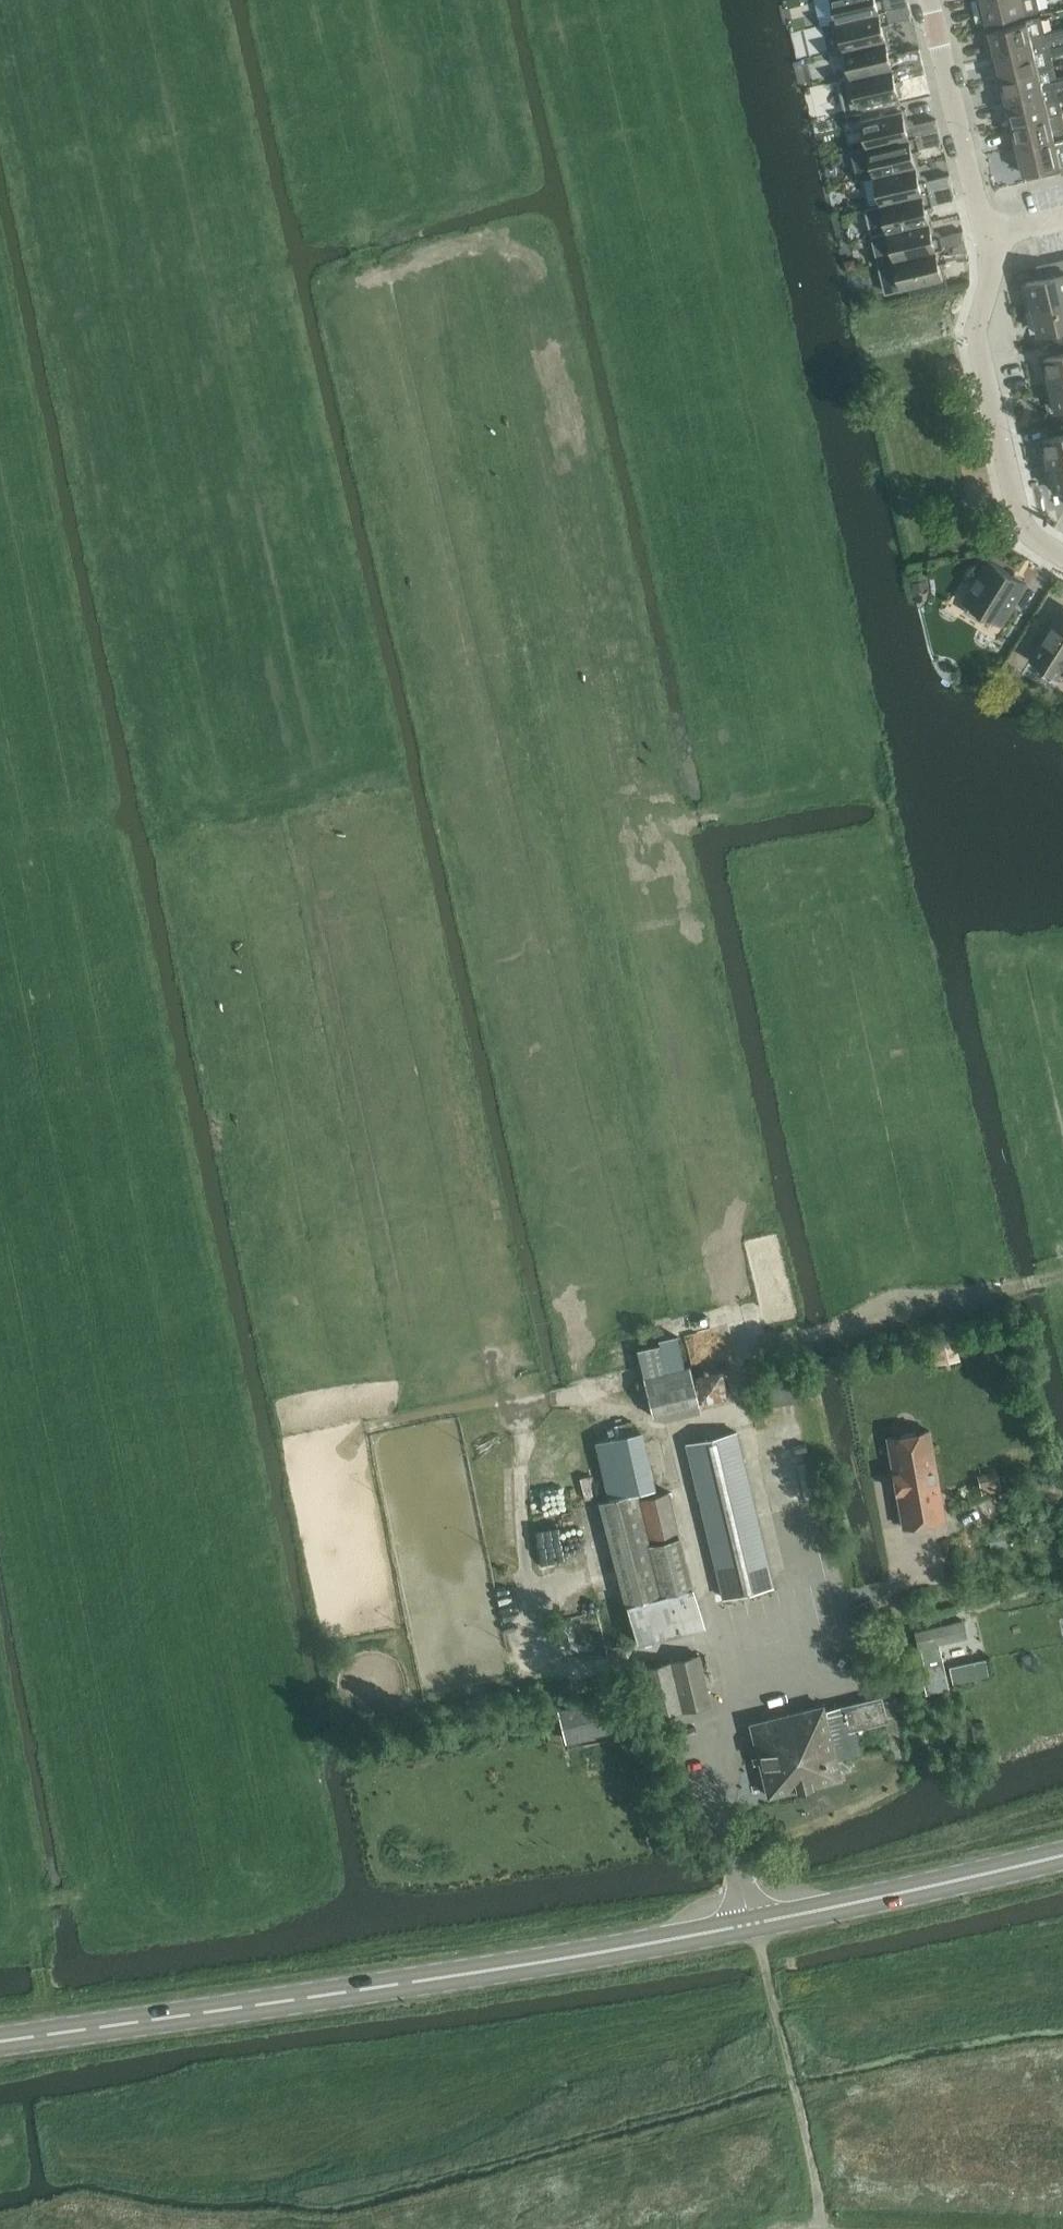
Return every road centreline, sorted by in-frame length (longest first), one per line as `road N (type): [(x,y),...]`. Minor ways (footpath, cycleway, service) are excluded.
road 1 (secondary): [(0,2041),(504,1969),(1062,1856)]
road 2 (residential): [(1062,559),(1037,540),(1025,517),(978,328),(997,261),(993,241)]
road 3 (residential): [(993,241),(934,0)]

